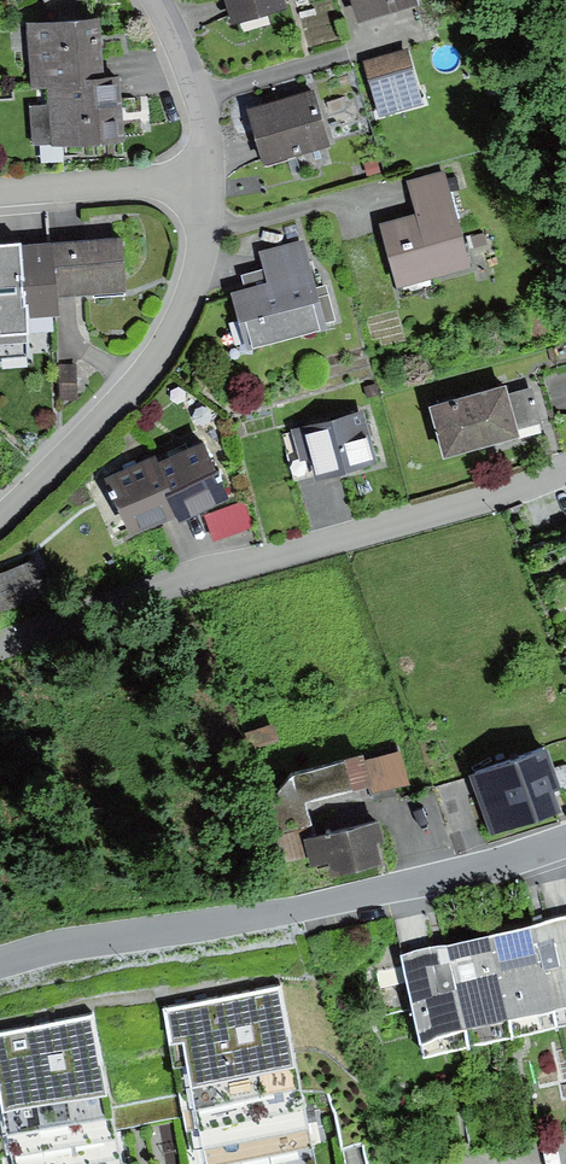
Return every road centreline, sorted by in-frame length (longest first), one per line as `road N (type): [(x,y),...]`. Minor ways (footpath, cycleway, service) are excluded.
road 1 (residential): [(565,468),(471,504),(173,585),(0,647)]
road 2 (residential): [(0,964),(382,890),(565,840)]
road 3 (residential): [(206,176),(202,249),(175,331),(136,385),(0,517)]
road 4 (residential): [(206,176),(0,193)]
road 5 (residential): [(156,0),(197,90),(206,176)]

